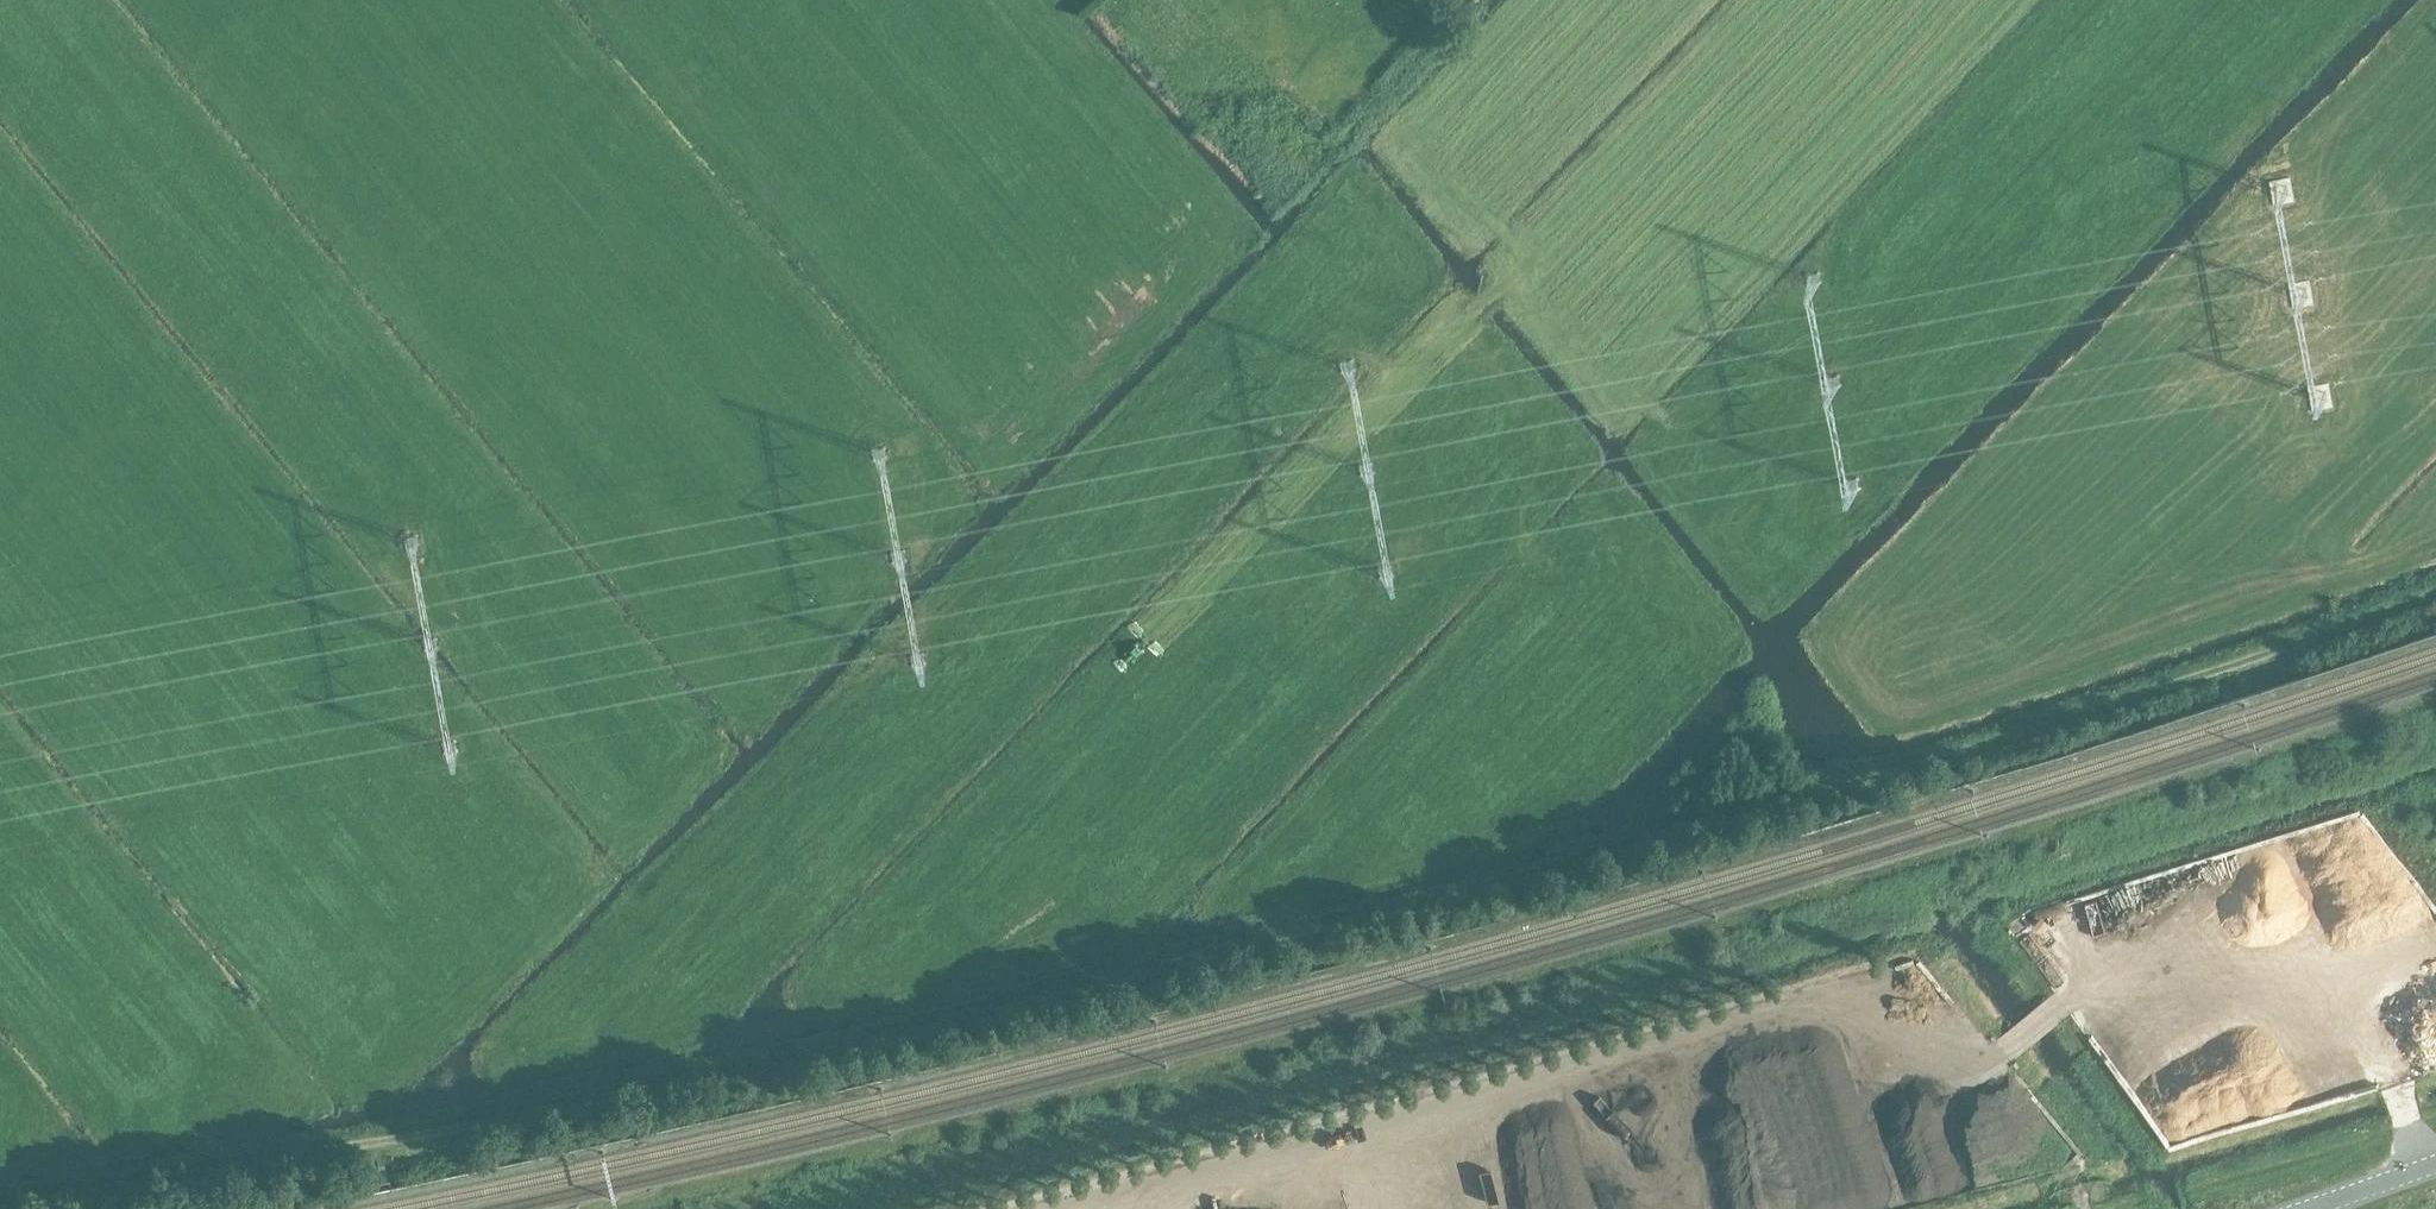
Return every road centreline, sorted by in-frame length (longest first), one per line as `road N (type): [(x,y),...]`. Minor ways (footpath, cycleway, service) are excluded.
road 1 (track): [(0,1200),(571,1098),(1214,955),(1572,864),(1998,739),(2435,591)]
road 2 (tertiary): [(2303,1208),(2435,1163)]

